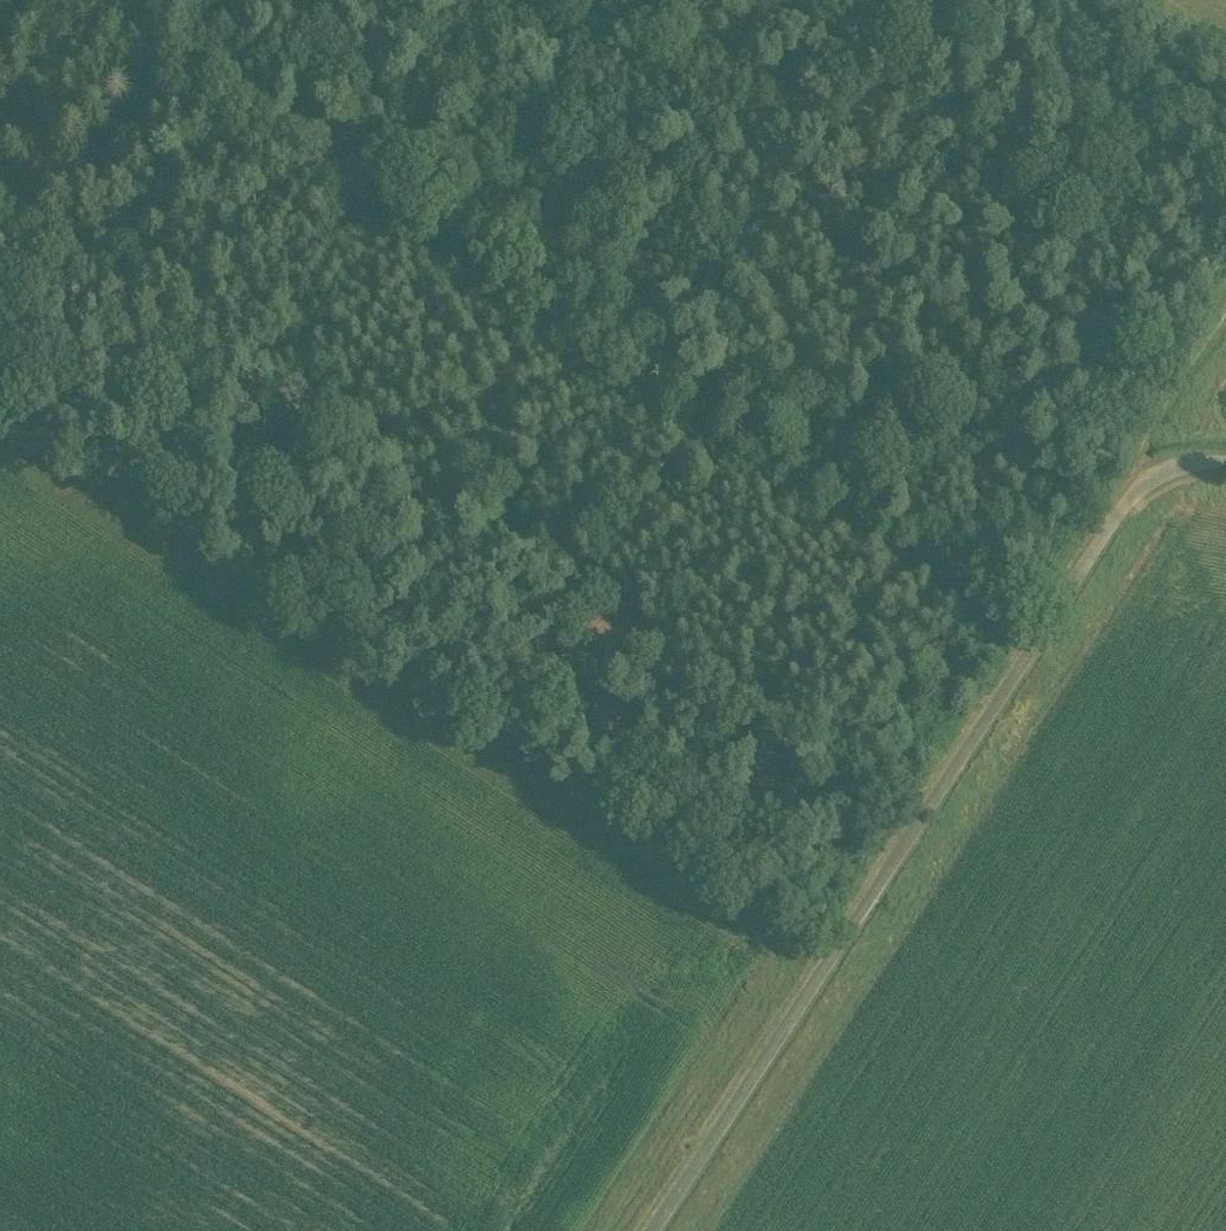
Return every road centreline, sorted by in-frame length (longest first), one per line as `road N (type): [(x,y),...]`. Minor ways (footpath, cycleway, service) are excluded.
road 1 (track): [(652,1230),(1152,454)]

